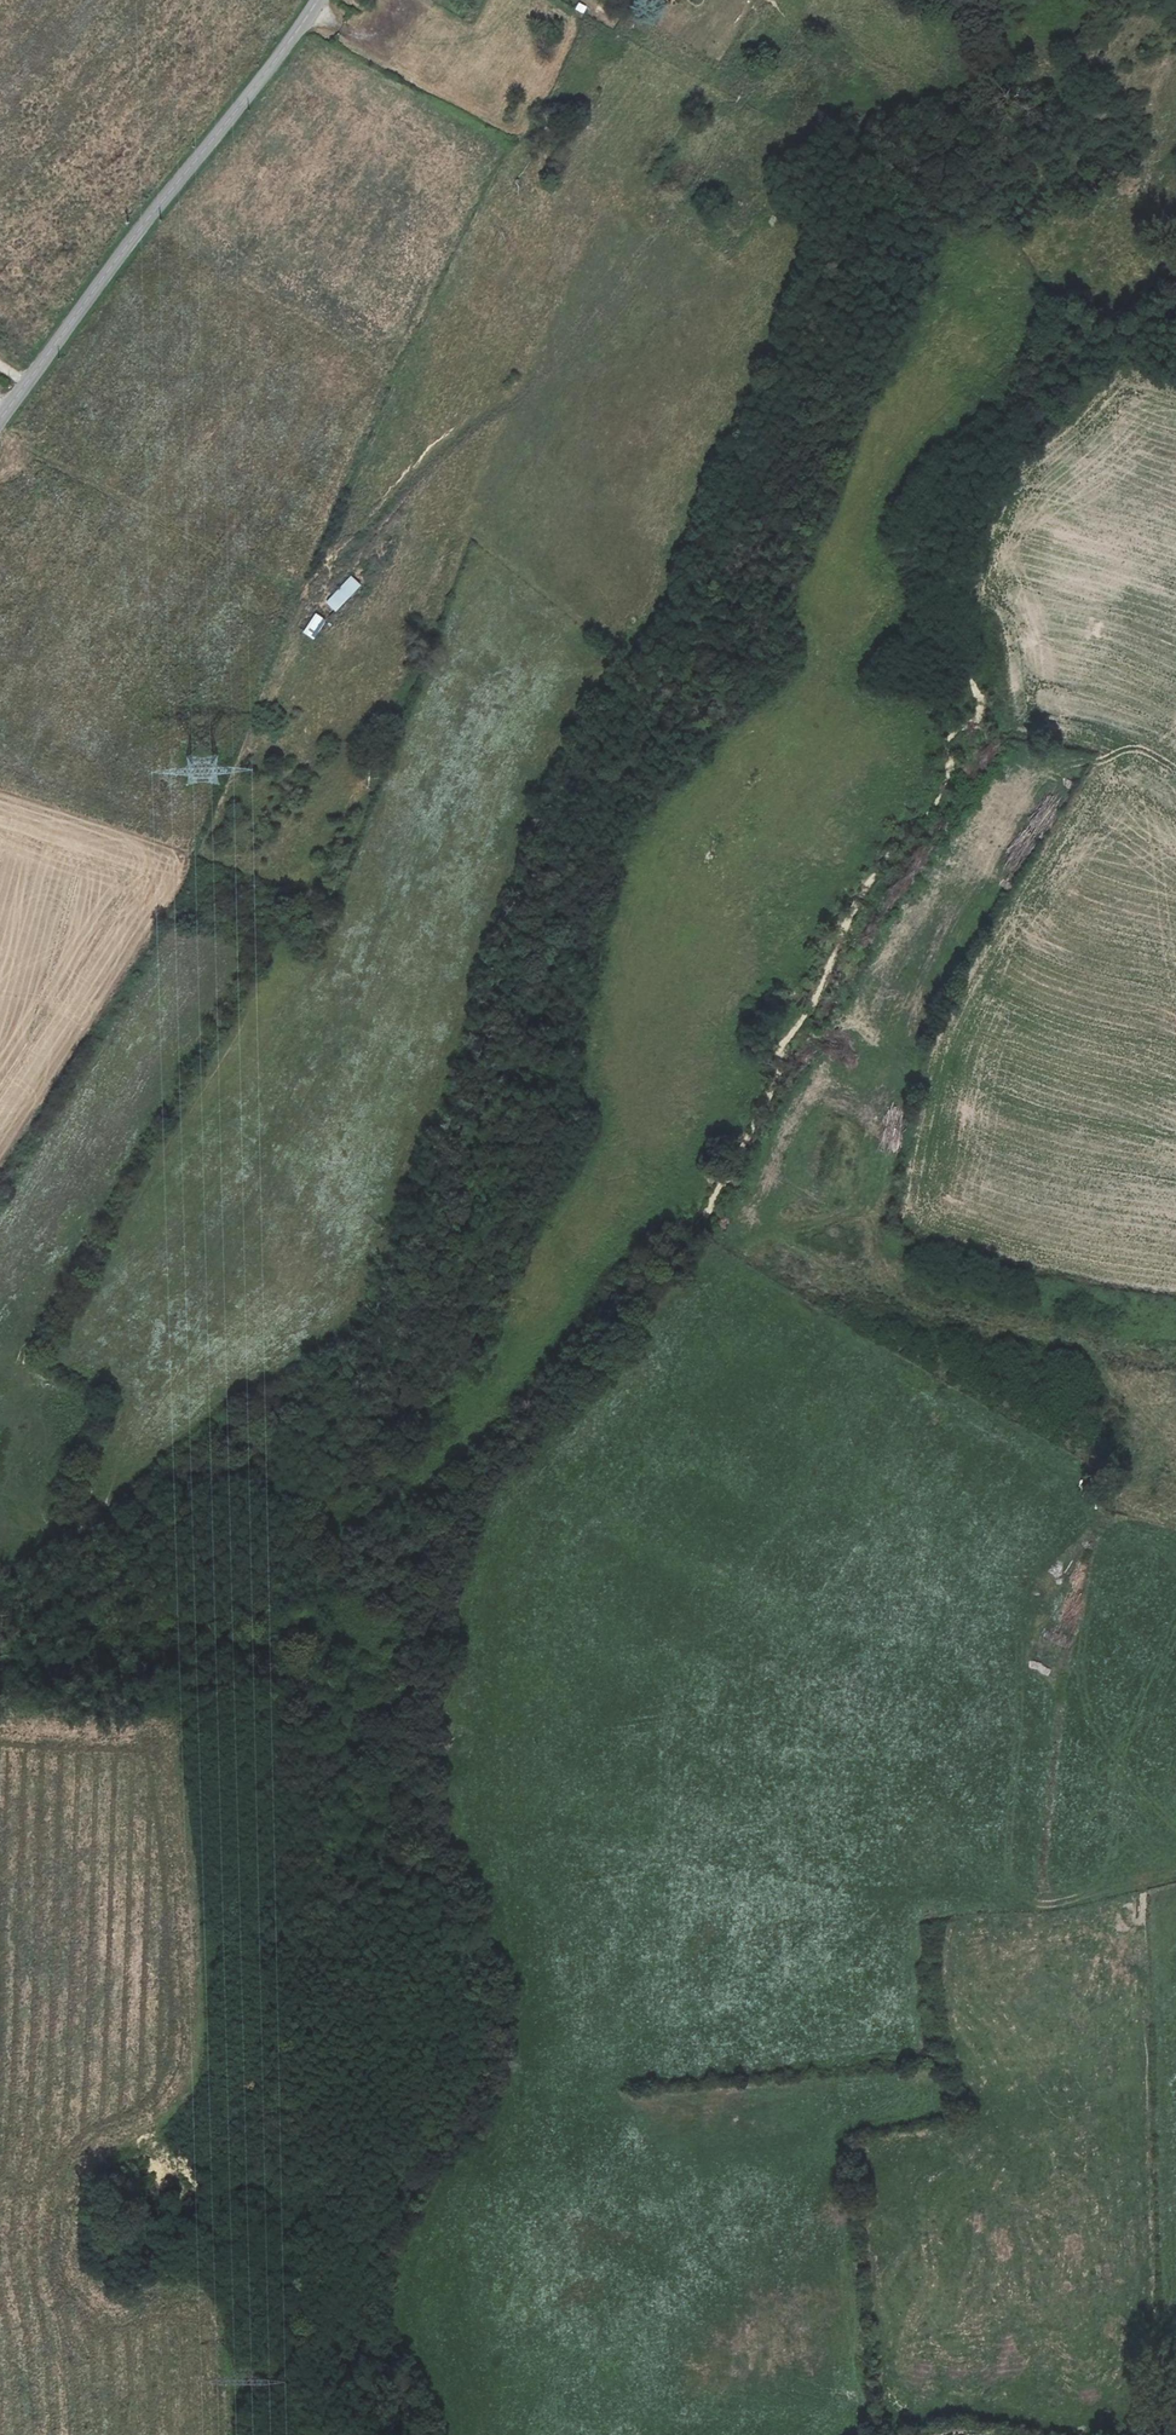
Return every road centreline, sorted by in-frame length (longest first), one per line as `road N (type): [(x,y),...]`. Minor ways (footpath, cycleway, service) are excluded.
road 1 (unclassified): [(0,420),(317,0)]

